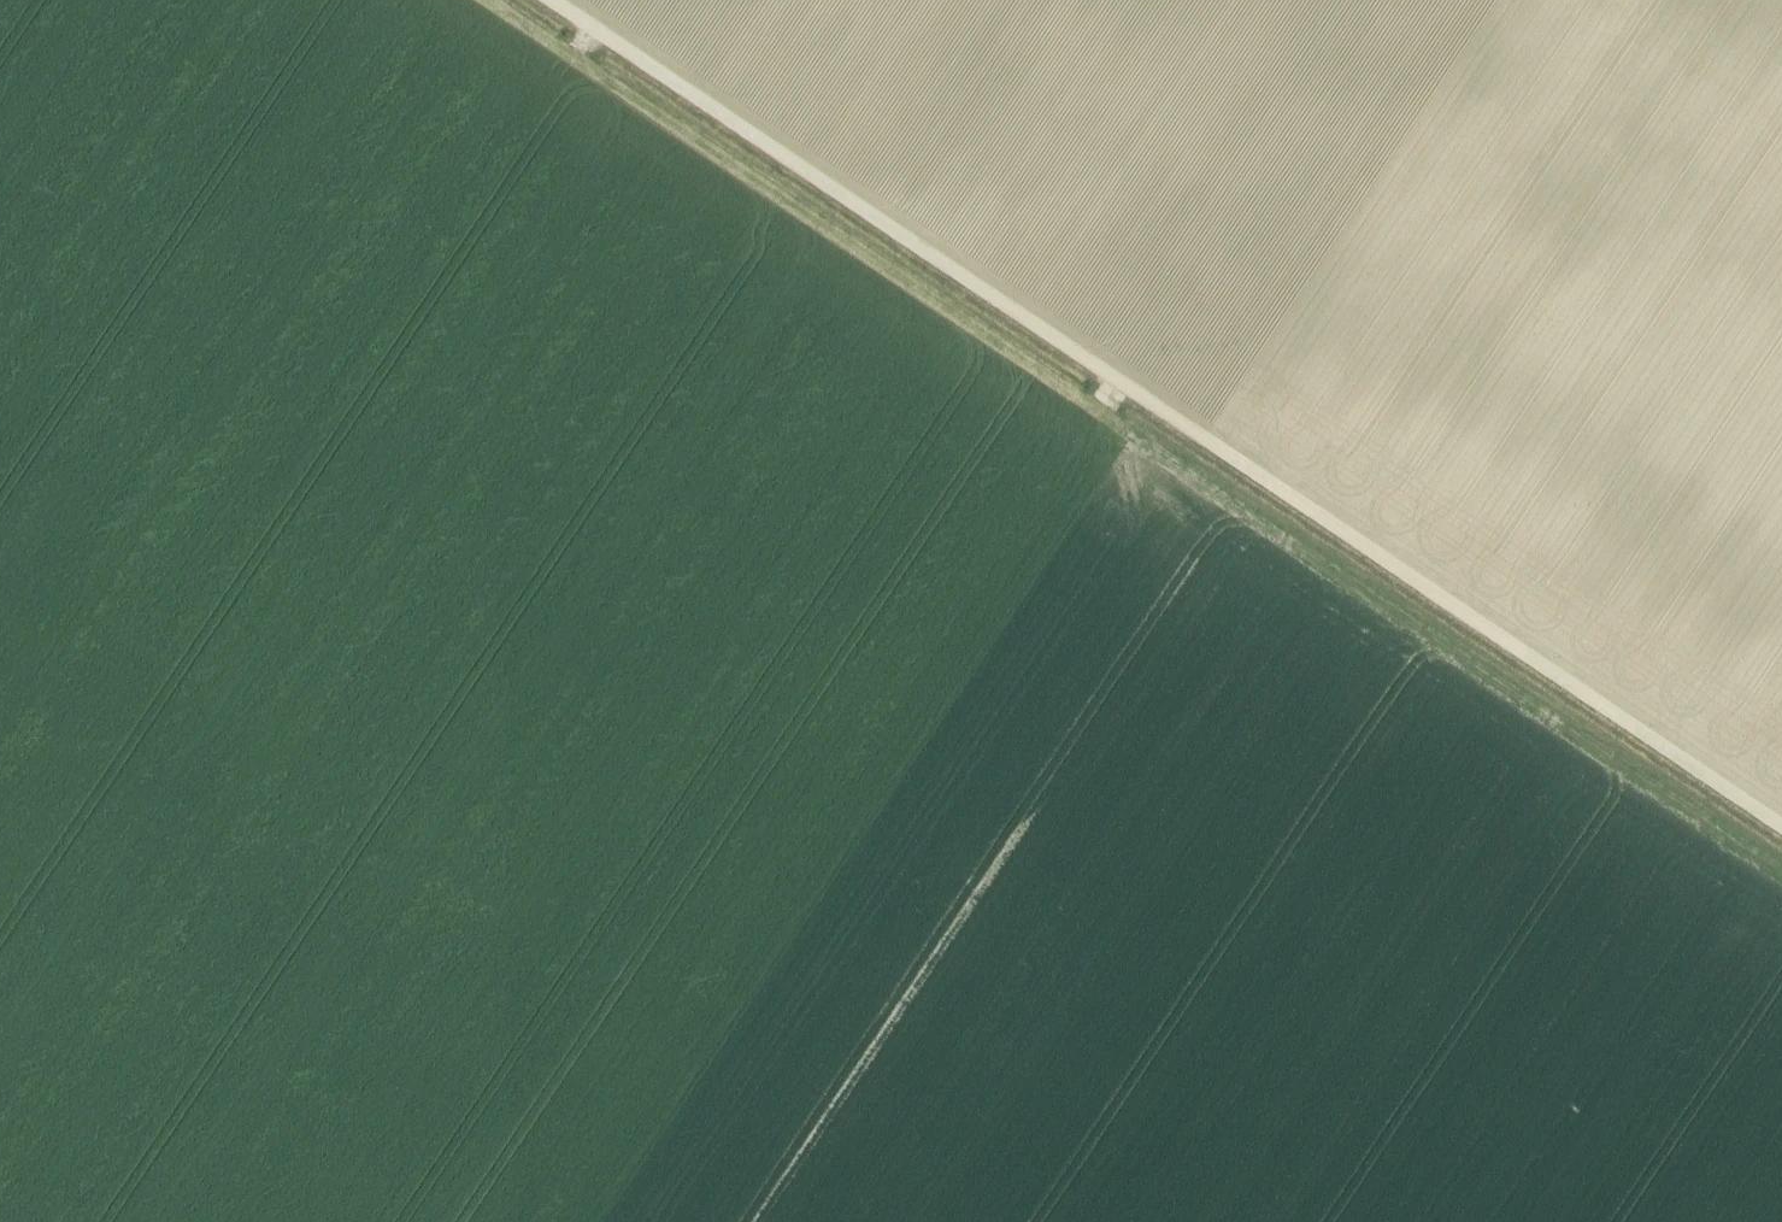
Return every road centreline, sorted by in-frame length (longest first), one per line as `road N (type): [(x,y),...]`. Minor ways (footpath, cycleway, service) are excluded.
road 1 (track): [(1781,827),(549,0)]

